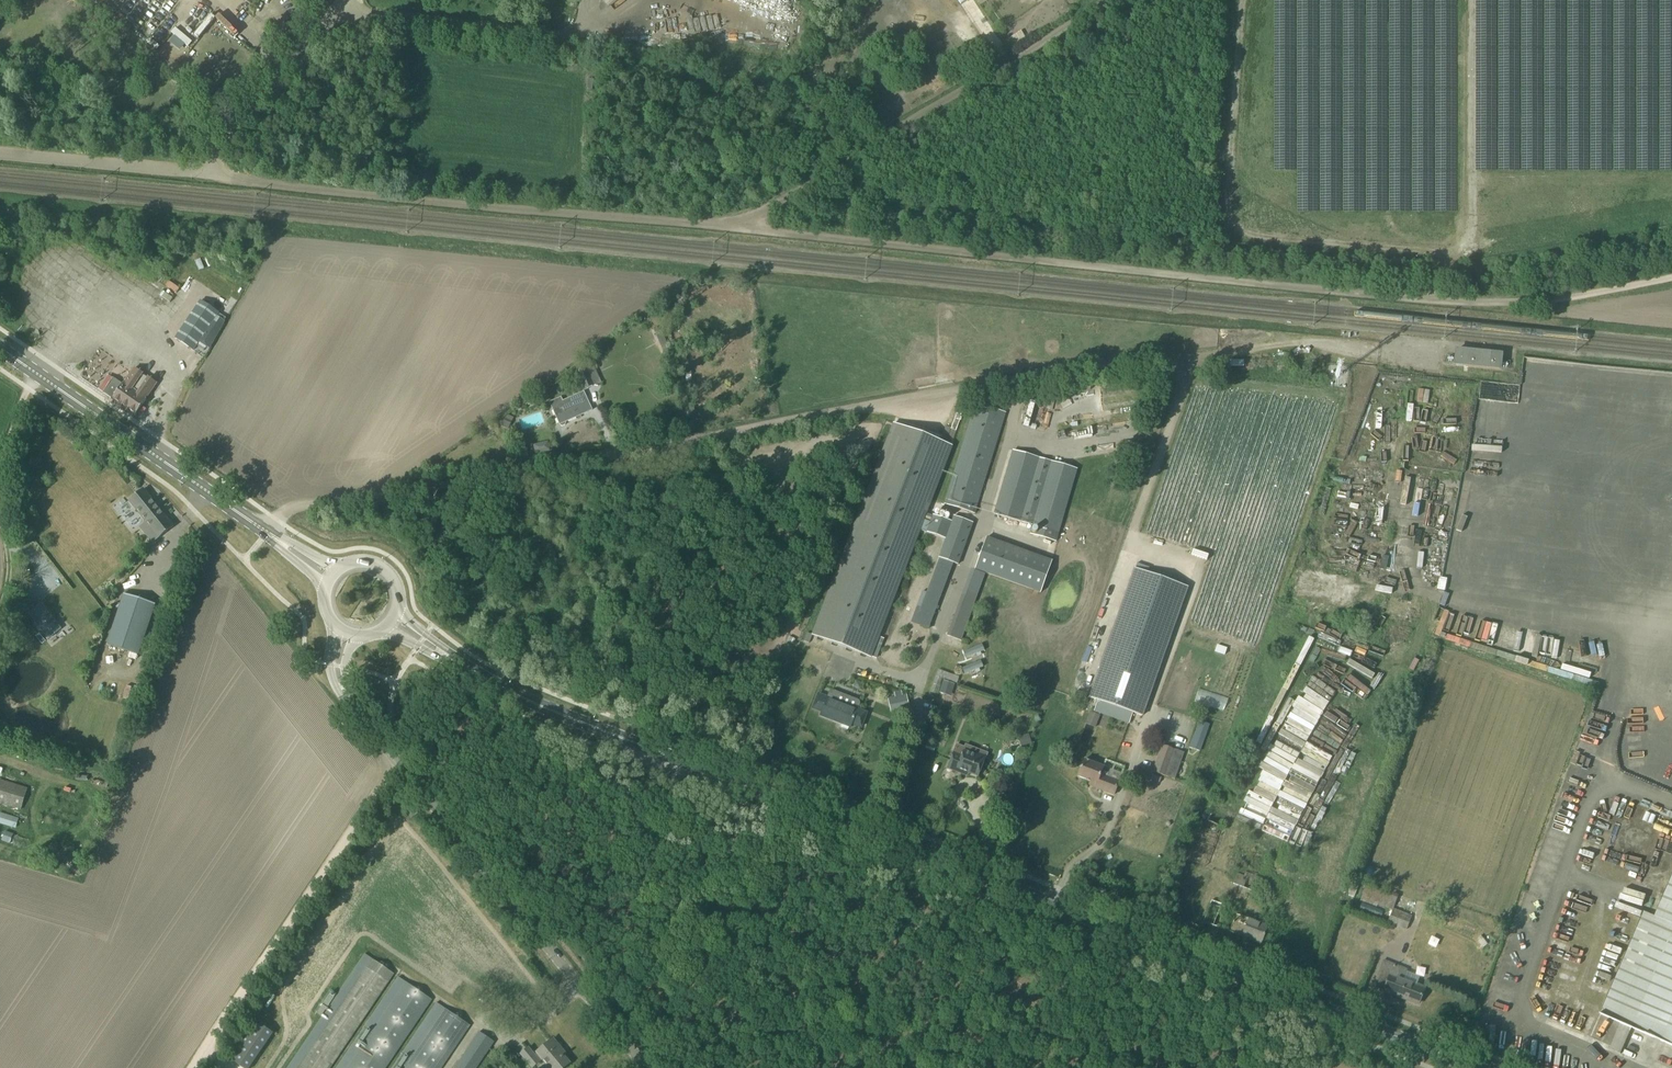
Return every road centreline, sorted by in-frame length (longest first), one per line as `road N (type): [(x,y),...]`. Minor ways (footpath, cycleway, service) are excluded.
road 1 (unclassified): [(267,532),(308,506),(923,396),(1269,346),(1378,351)]
road 2 (primary): [(1474,1067),(556,712),(454,659)]
road 3 (track): [(1671,276),(1532,299),(1369,297),(733,226)]
road 4 (track): [(733,226),(202,173)]
road 5 (tertiary): [(646,1067),(347,694)]
road 6 (track): [(733,226),(831,173),(1099,0)]
road 7 (track): [(191,1067),(395,761)]
road 8 (primary): [(267,532),(0,349)]
road 9 (track): [(1204,556),(1133,532),(1188,358)]
road 10 (unclassified): [(202,173),(344,0)]
road 11 (unclassified): [(202,173),(0,154)]

